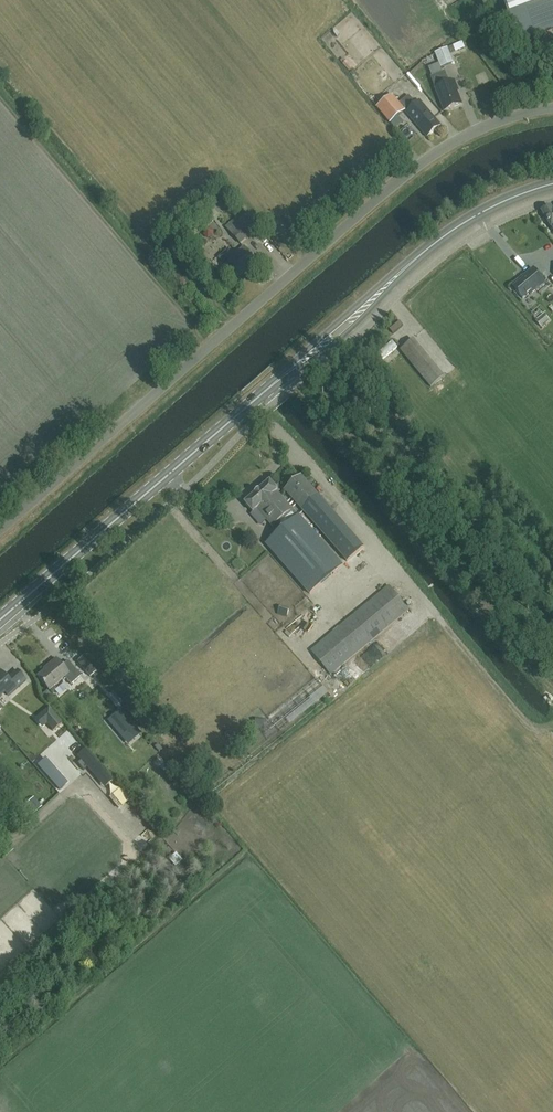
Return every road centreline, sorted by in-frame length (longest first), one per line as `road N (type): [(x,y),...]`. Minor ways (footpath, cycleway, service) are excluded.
road 1 (primary): [(0,620),(445,236),(552,184)]
road 2 (unclassified): [(0,529),(434,153),(462,135),(552,109)]

